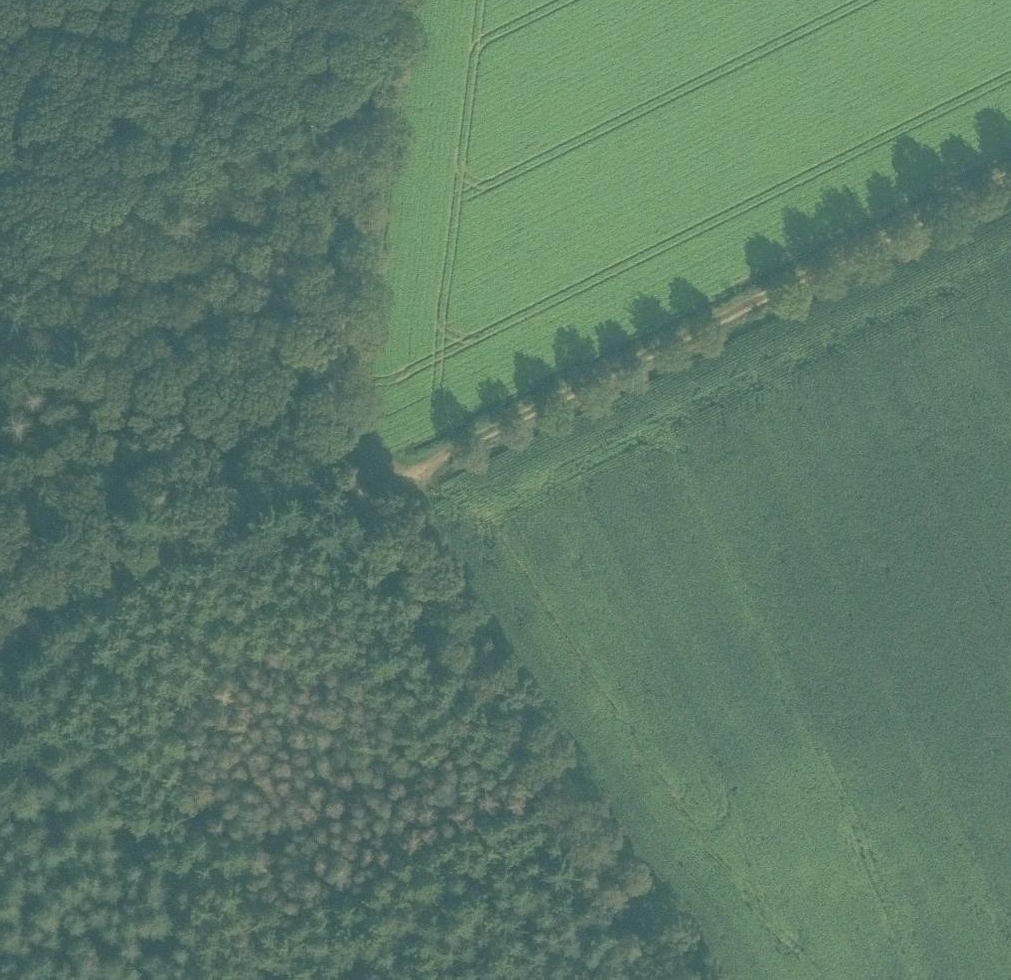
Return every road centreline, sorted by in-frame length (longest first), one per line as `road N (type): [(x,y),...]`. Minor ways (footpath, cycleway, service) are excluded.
road 1 (track): [(354,496),(1010,176)]
road 2 (track): [(369,0),(317,430),(335,466)]
road 3 (track): [(335,466),(0,642)]

